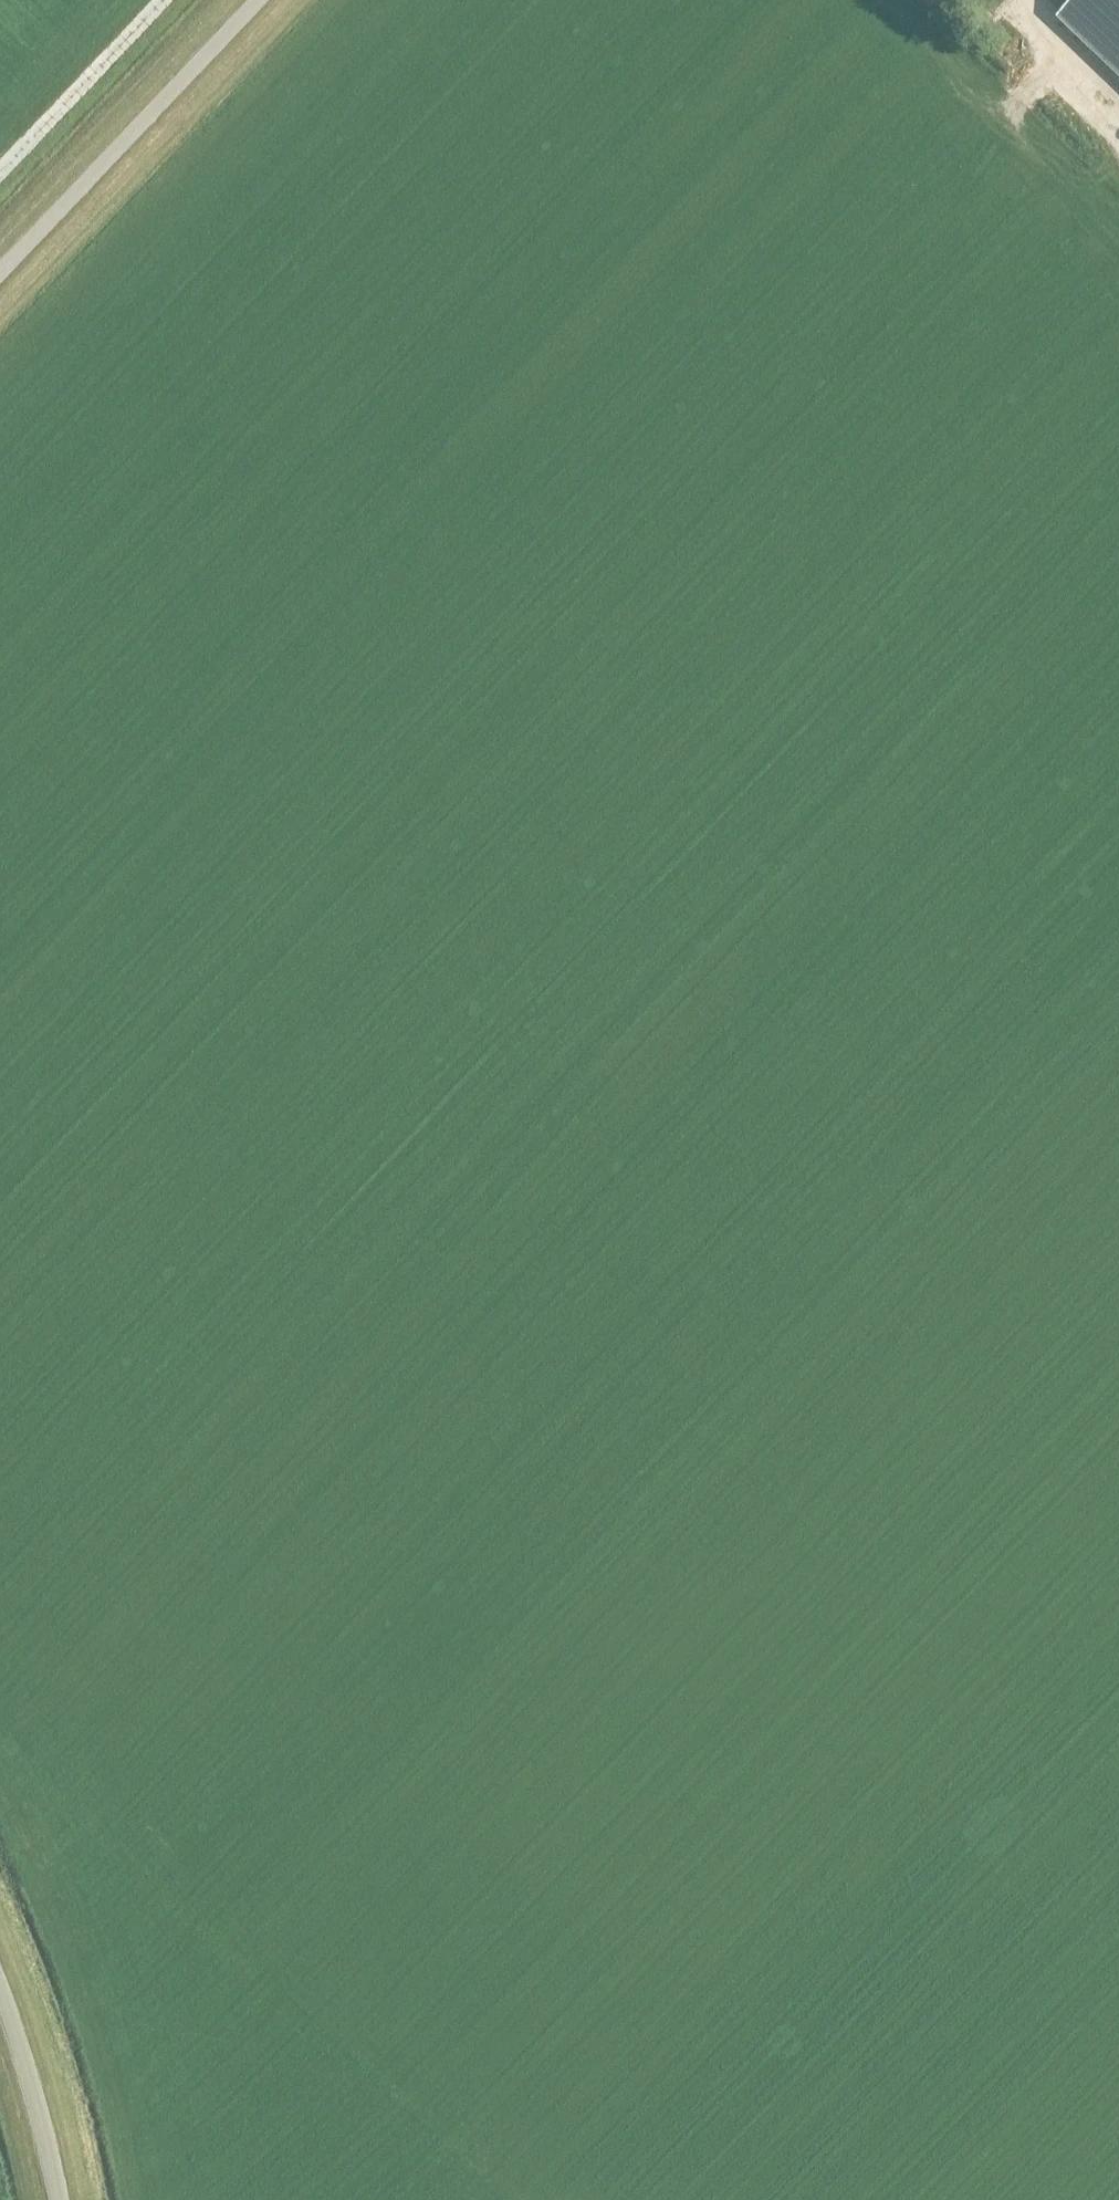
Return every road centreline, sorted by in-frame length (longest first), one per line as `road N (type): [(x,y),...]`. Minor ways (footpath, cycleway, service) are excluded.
road 1 (tertiary): [(0,278),(263,0)]
road 2 (tertiary): [(57,2199),(0,1992)]

